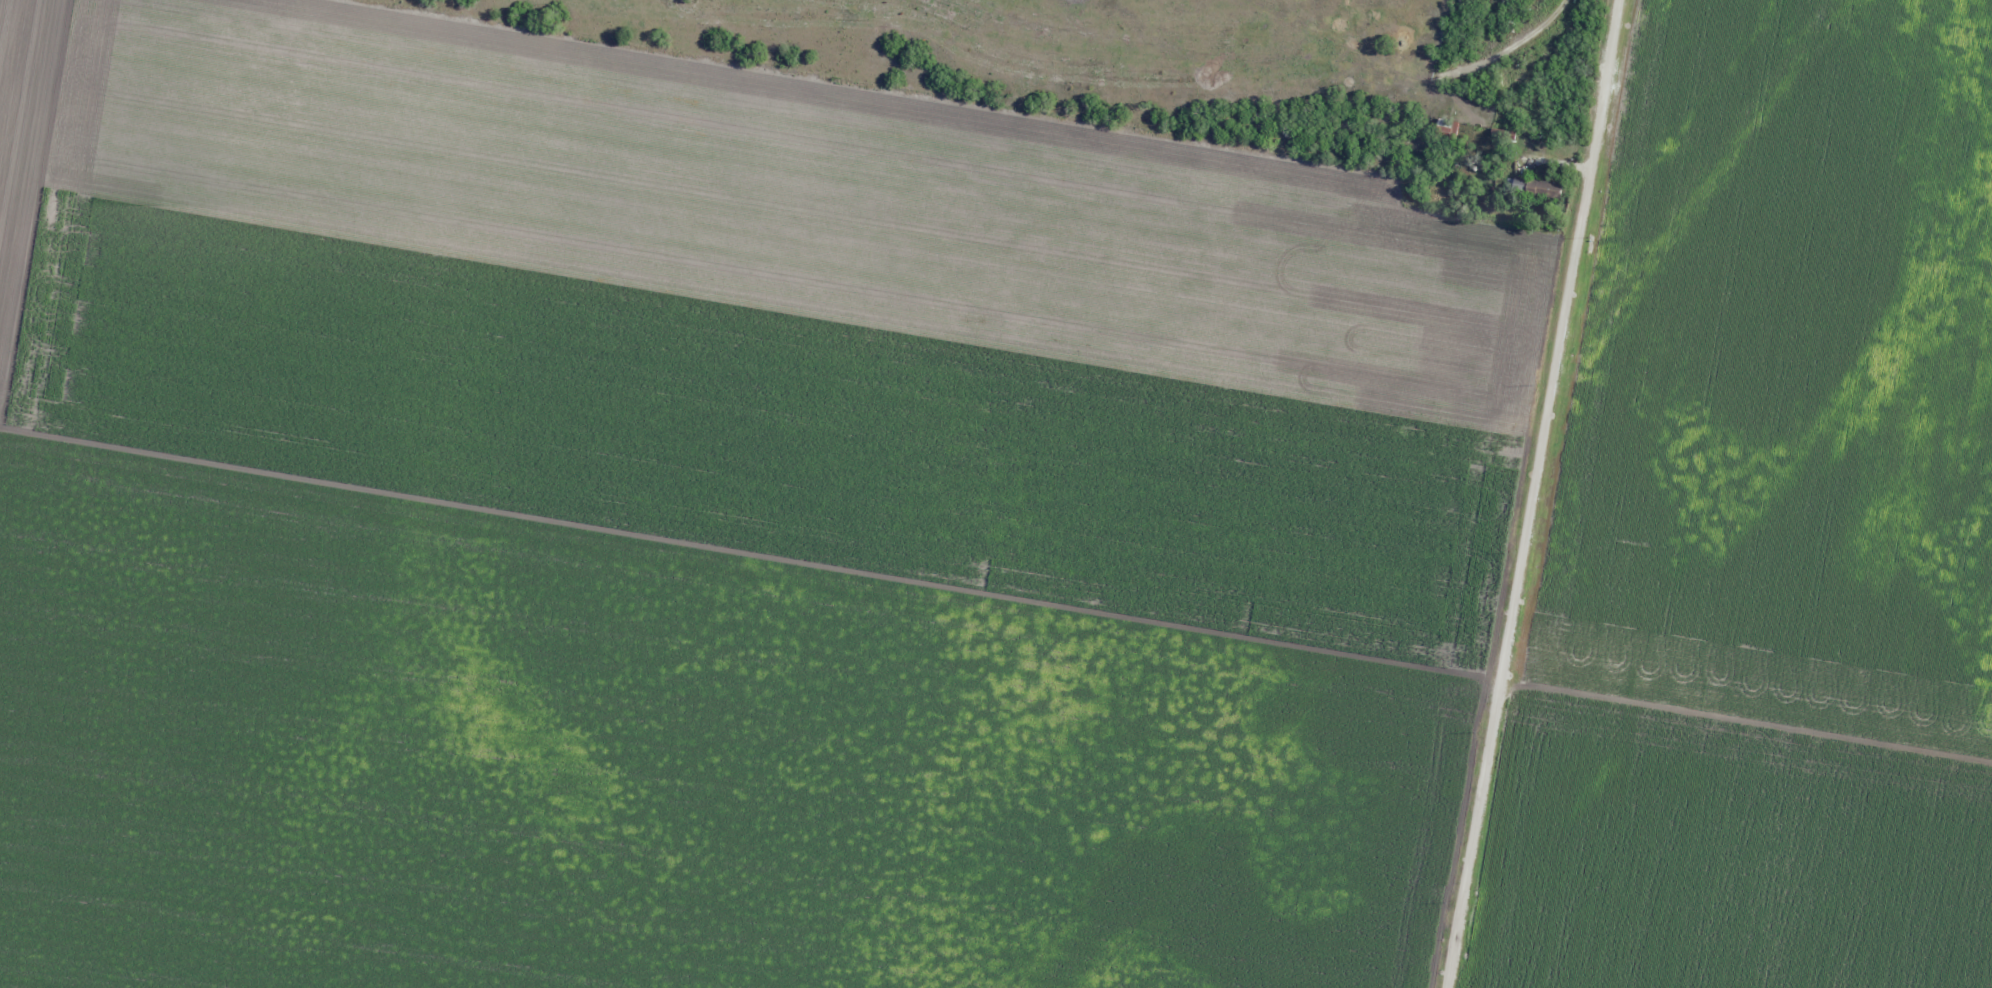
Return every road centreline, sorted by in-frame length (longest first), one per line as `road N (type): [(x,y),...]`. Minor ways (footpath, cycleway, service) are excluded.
road 1 (residential): [(1452,987),(1621,0)]

